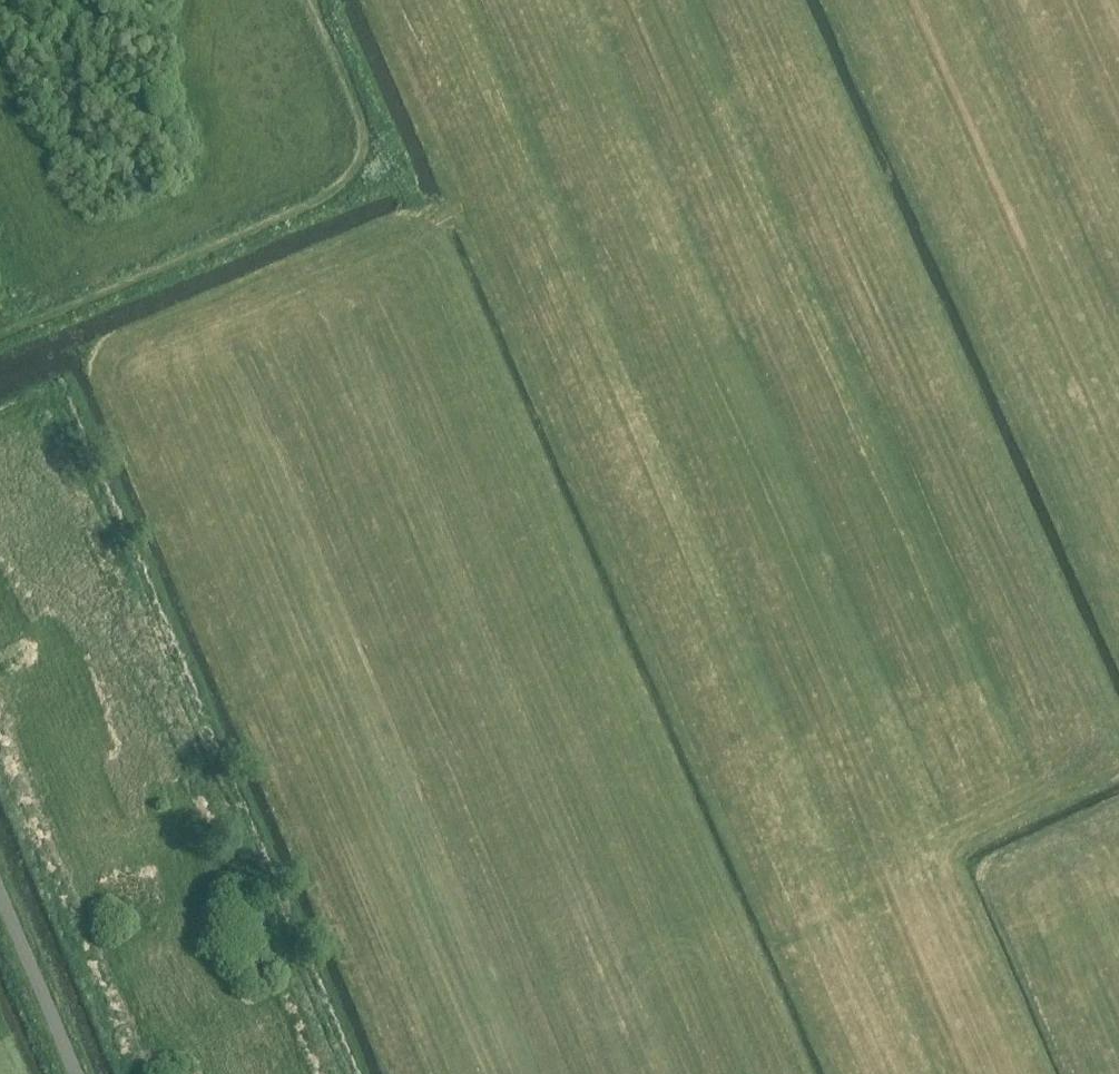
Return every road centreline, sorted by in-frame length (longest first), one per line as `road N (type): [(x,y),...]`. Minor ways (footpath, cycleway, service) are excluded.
road 1 (unclassified): [(76,1073),(0,894)]

